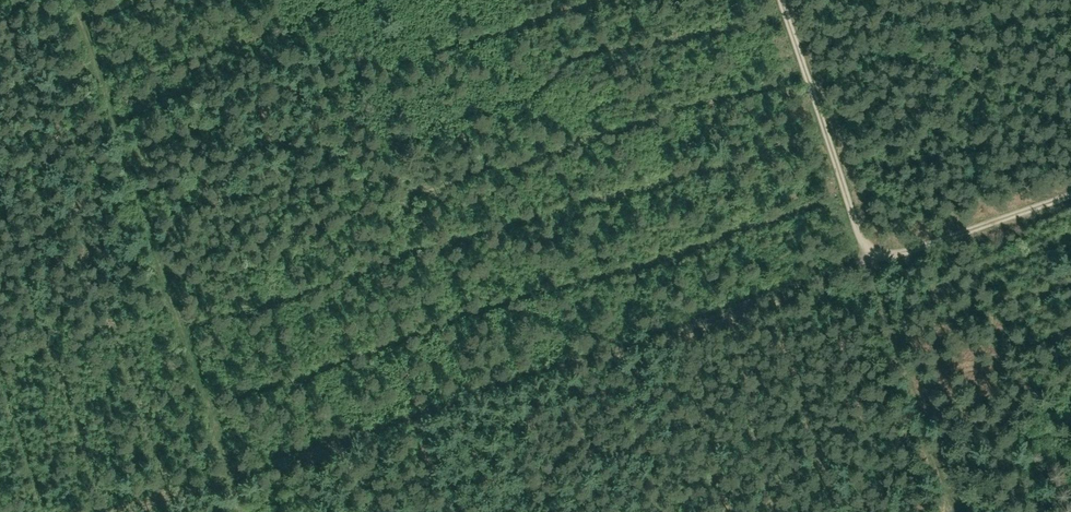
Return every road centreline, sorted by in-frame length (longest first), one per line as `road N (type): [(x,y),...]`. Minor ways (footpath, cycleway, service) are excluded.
road 1 (track): [(126,511),(870,266)]
road 2 (track): [(74,0),(245,511)]
road 3 (track): [(1070,197),(870,266),(781,0)]
road 4 (track): [(951,511),(870,266)]

